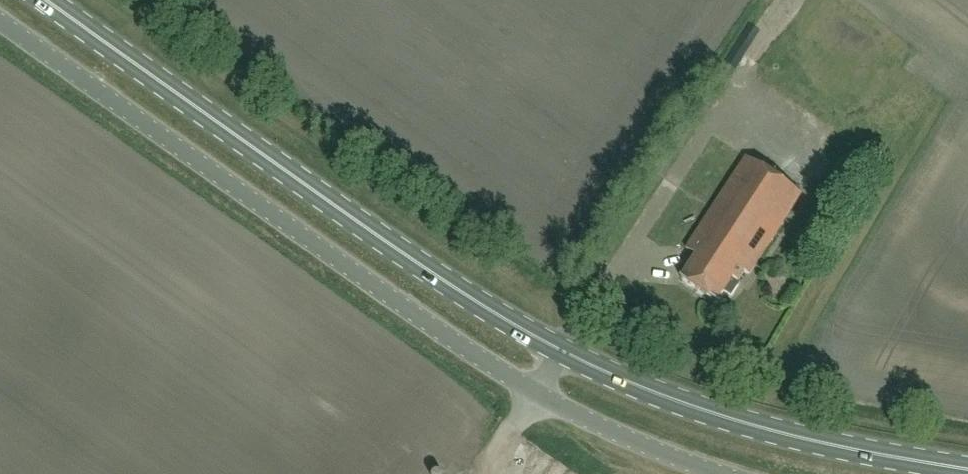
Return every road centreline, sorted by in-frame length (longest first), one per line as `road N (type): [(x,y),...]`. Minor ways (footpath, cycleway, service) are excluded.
road 1 (primary): [(967,467),(811,441),(662,396),(566,354),(426,269),(51,0)]
road 2 (unclassified): [(726,473),(609,429),(529,381),(0,18)]

